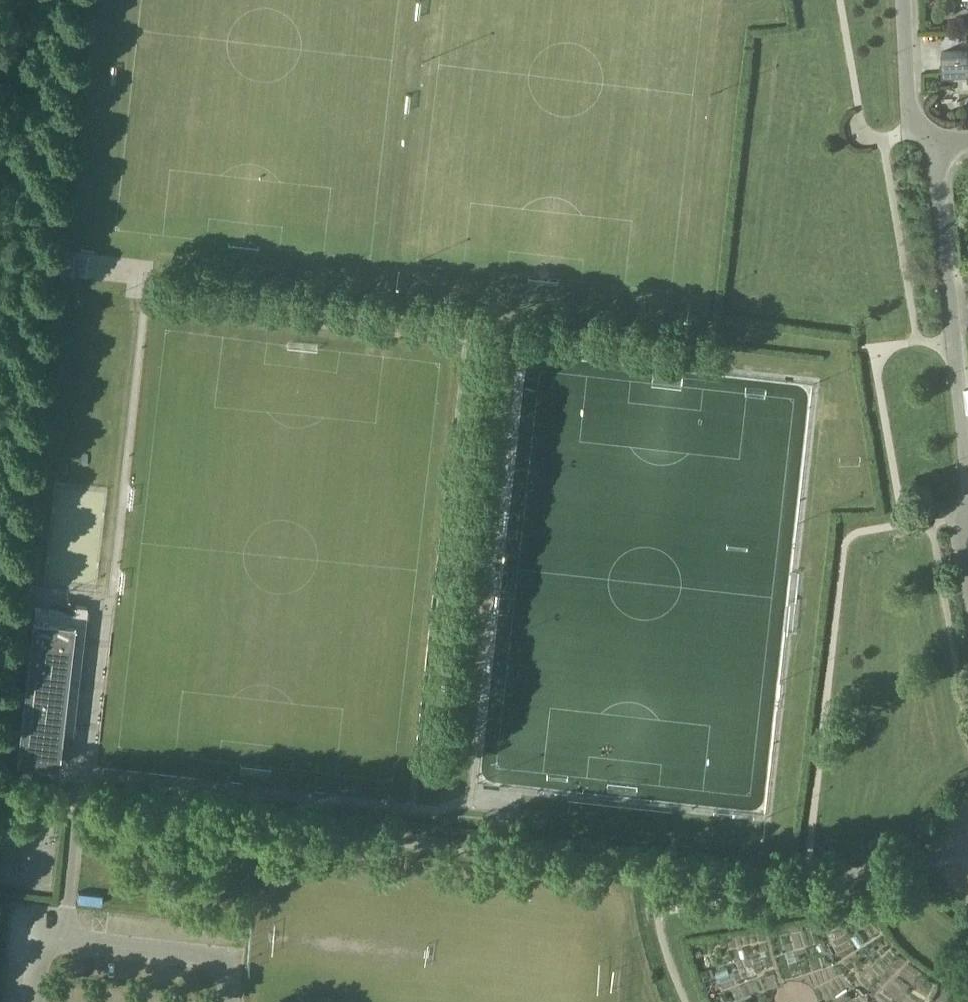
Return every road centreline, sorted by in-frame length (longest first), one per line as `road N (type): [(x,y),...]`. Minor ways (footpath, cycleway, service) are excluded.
road 1 (residential): [(967,481),(934,148)]
road 2 (residential): [(934,148),(910,115),(904,0)]

